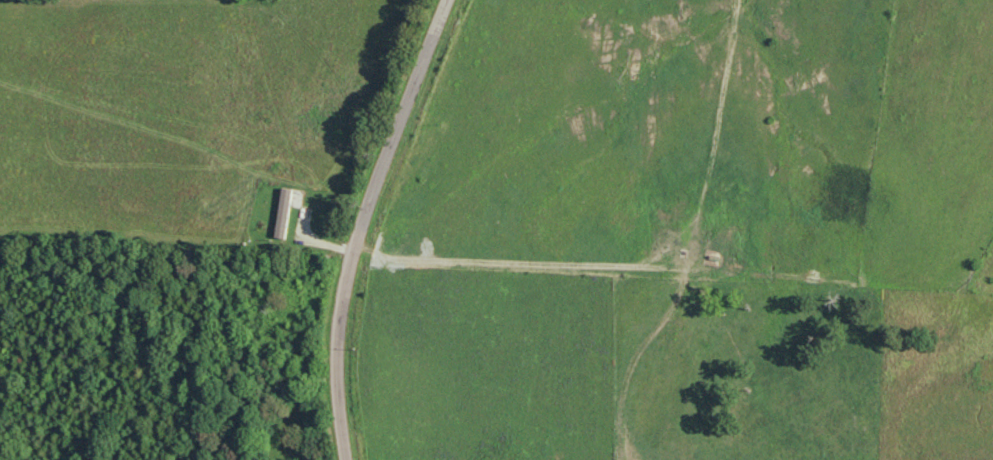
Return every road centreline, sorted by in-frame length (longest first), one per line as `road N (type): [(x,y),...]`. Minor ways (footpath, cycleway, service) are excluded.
road 1 (residential): [(344,459),(333,364),(343,270),(450,0)]

